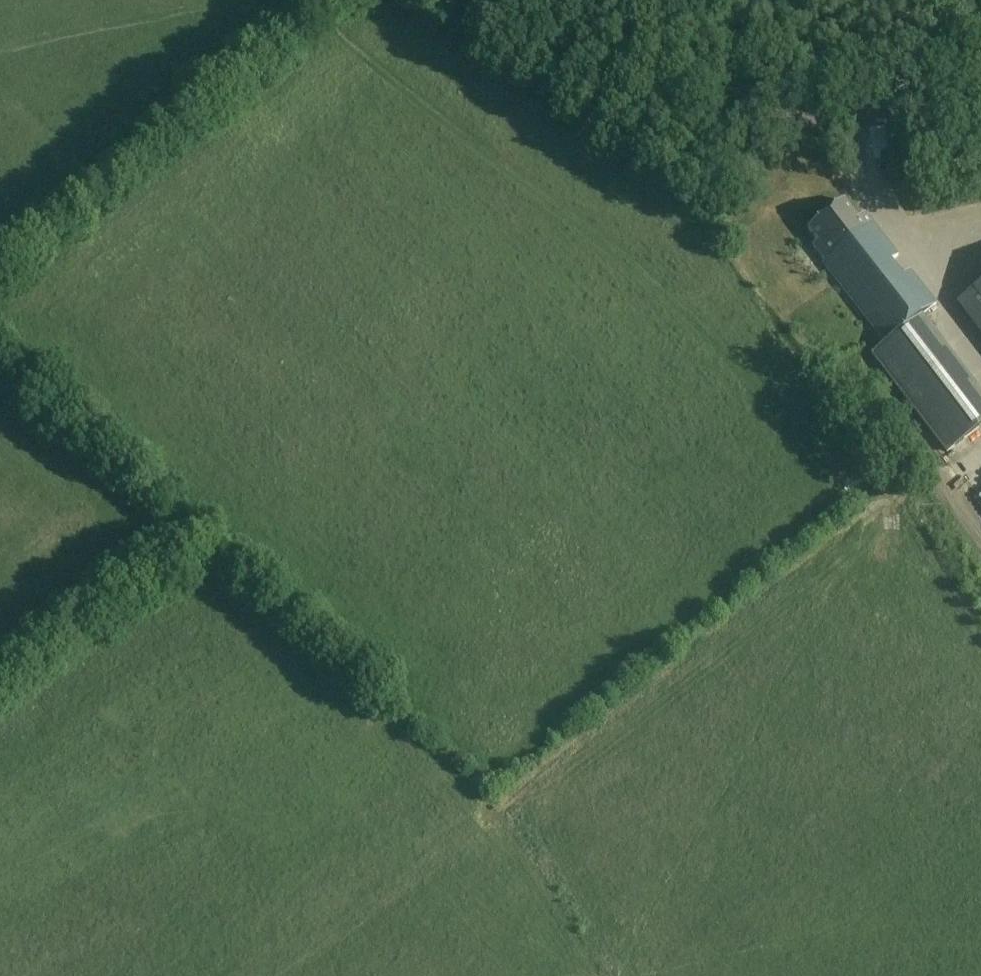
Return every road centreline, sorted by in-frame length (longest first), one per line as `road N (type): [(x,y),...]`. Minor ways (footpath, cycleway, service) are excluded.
road 1 (tertiary): [(980,103),(797,120),(753,98),(665,0)]

